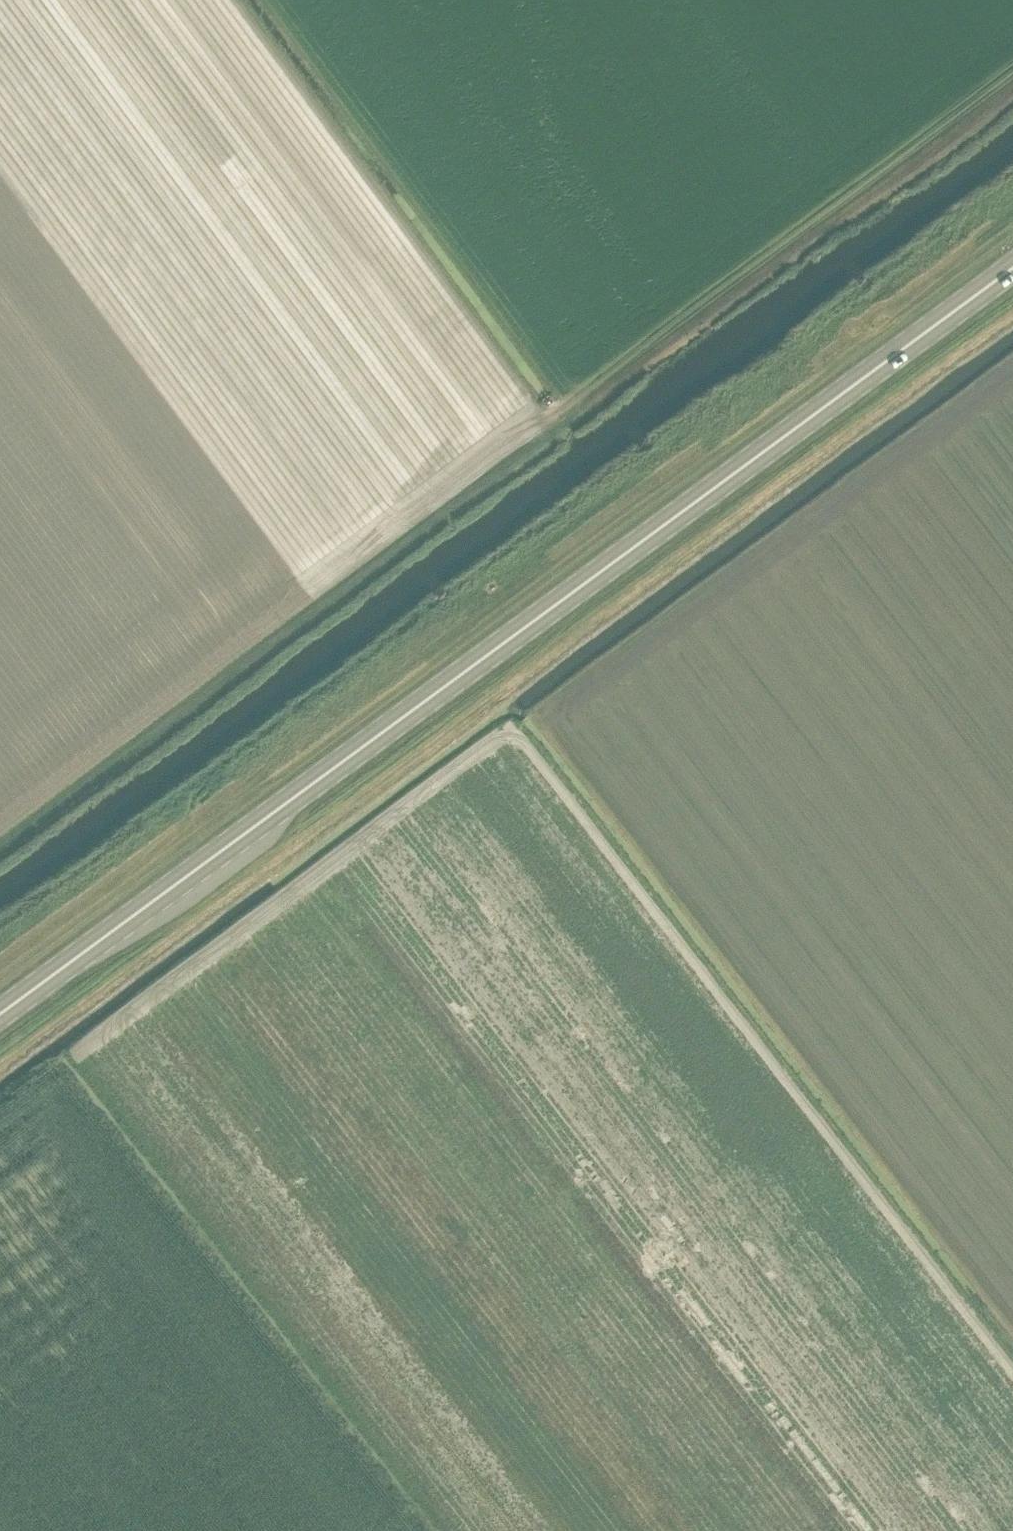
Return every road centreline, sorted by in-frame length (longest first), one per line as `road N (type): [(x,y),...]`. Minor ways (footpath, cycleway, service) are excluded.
road 1 (primary): [(0,1023),(1012,277)]

